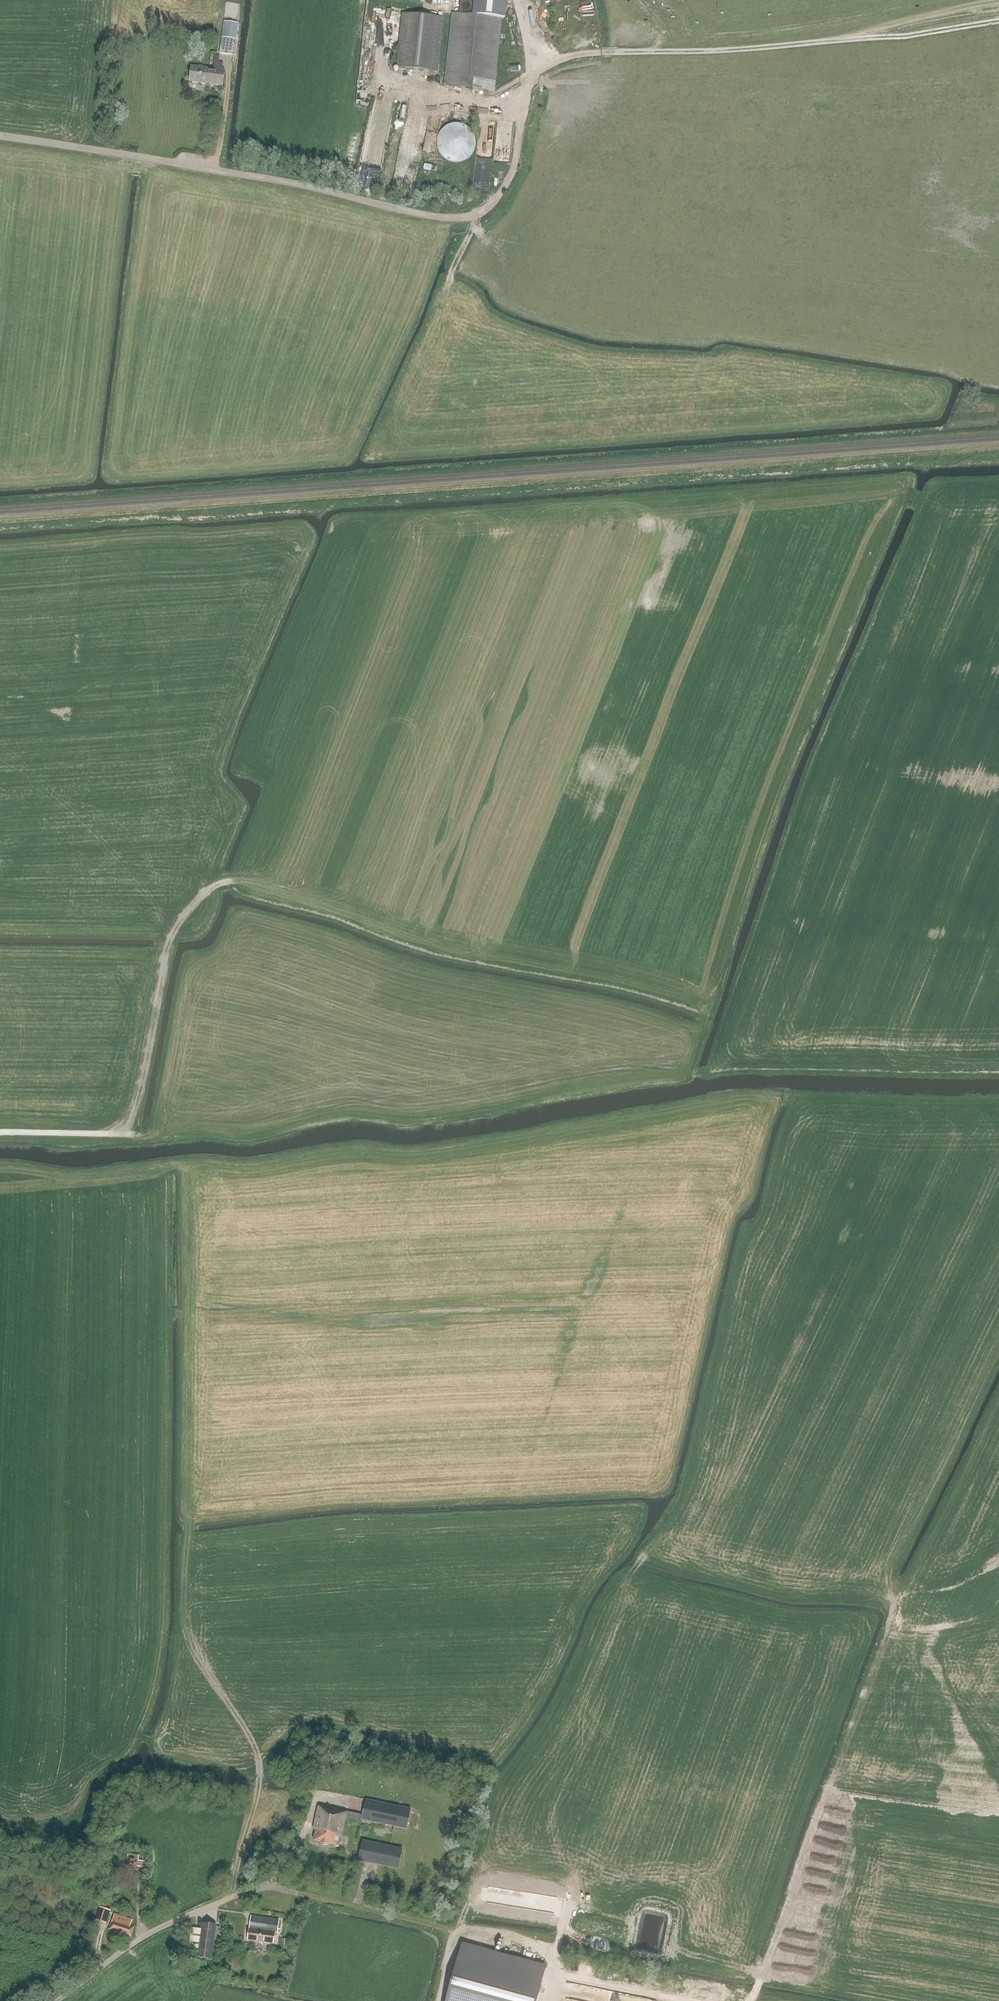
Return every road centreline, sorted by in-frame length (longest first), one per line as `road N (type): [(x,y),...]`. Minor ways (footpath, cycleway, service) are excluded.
road 1 (track): [(998,22),(904,36),(605,53)]
road 2 (unclassified): [(56,2000),(167,1924),(255,1889),(295,1892)]
road 3 (track): [(458,1933),(295,1892)]
road 4 (track): [(138,1134),(0,1133)]
road 5 (track): [(681,2000),(551,1973)]
road 6 (track): [(231,1898),(260,1773)]

